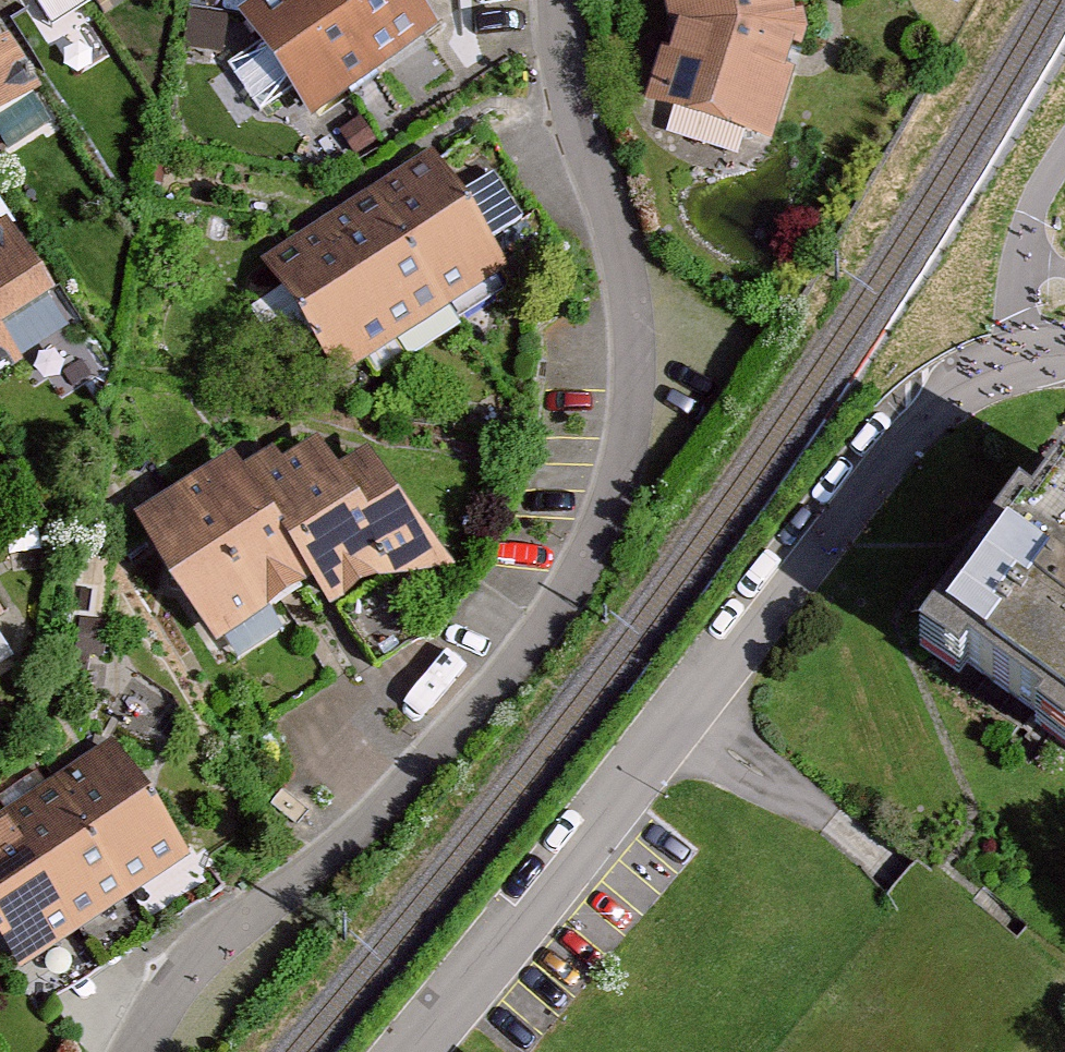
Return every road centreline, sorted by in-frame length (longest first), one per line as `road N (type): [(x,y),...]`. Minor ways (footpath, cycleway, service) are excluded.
road 1 (residential): [(554,0),(563,69),(633,345),(631,412),(610,475),(561,574),(391,789),(207,946),(135,1051)]
road 2 (residential): [(1064,362),(995,372),(828,527),(393,1051)]

